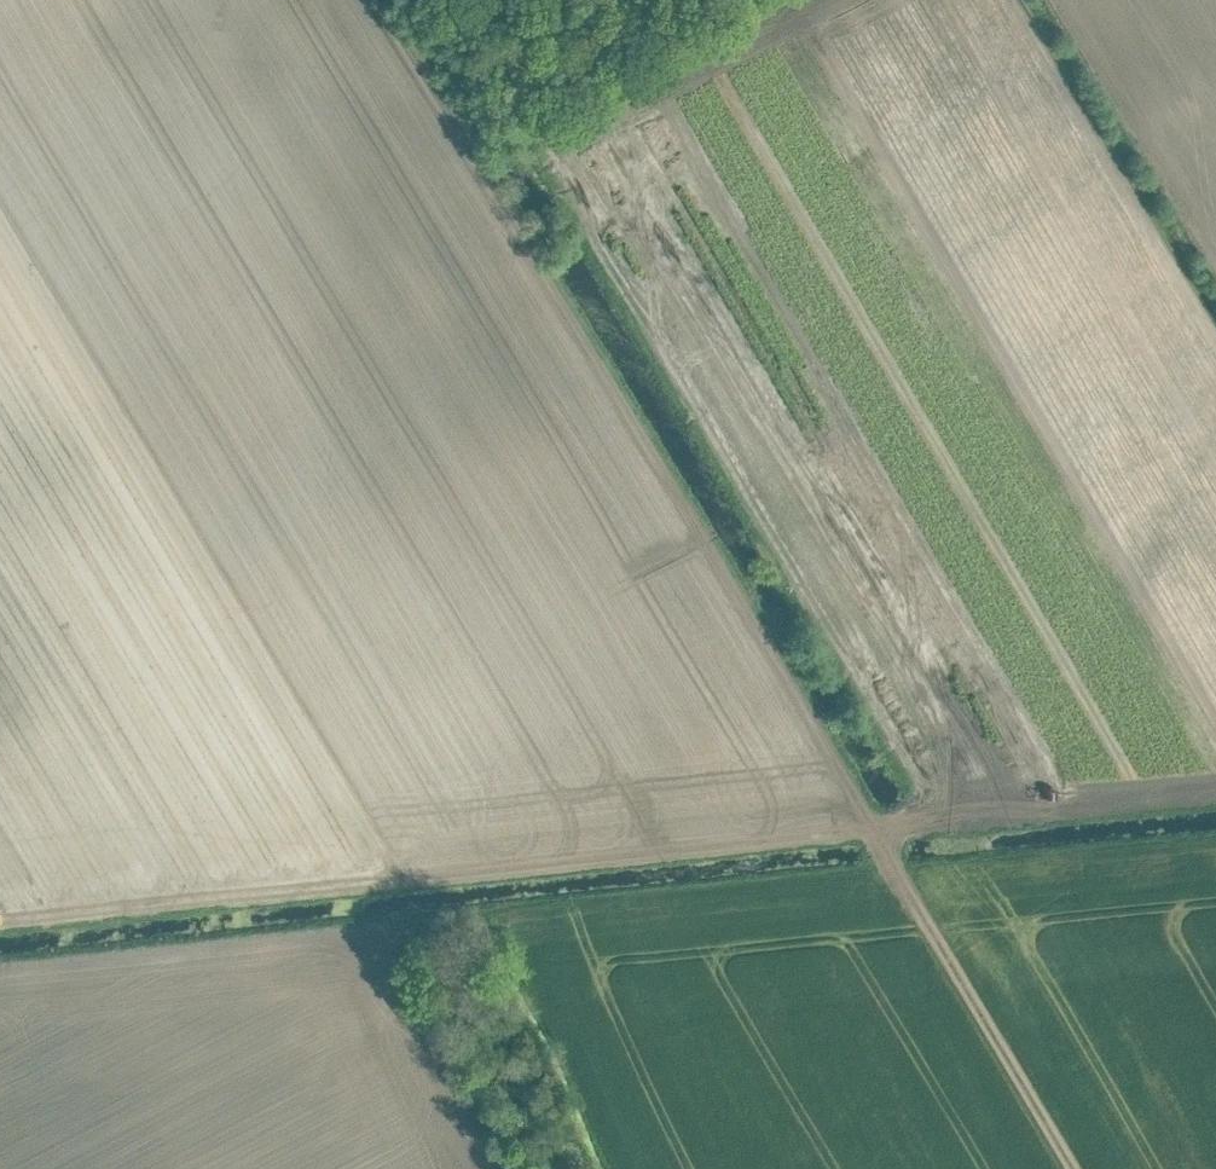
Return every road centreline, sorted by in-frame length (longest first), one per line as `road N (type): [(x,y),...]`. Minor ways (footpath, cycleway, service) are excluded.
road 1 (track): [(1072,1168),(876,833)]

